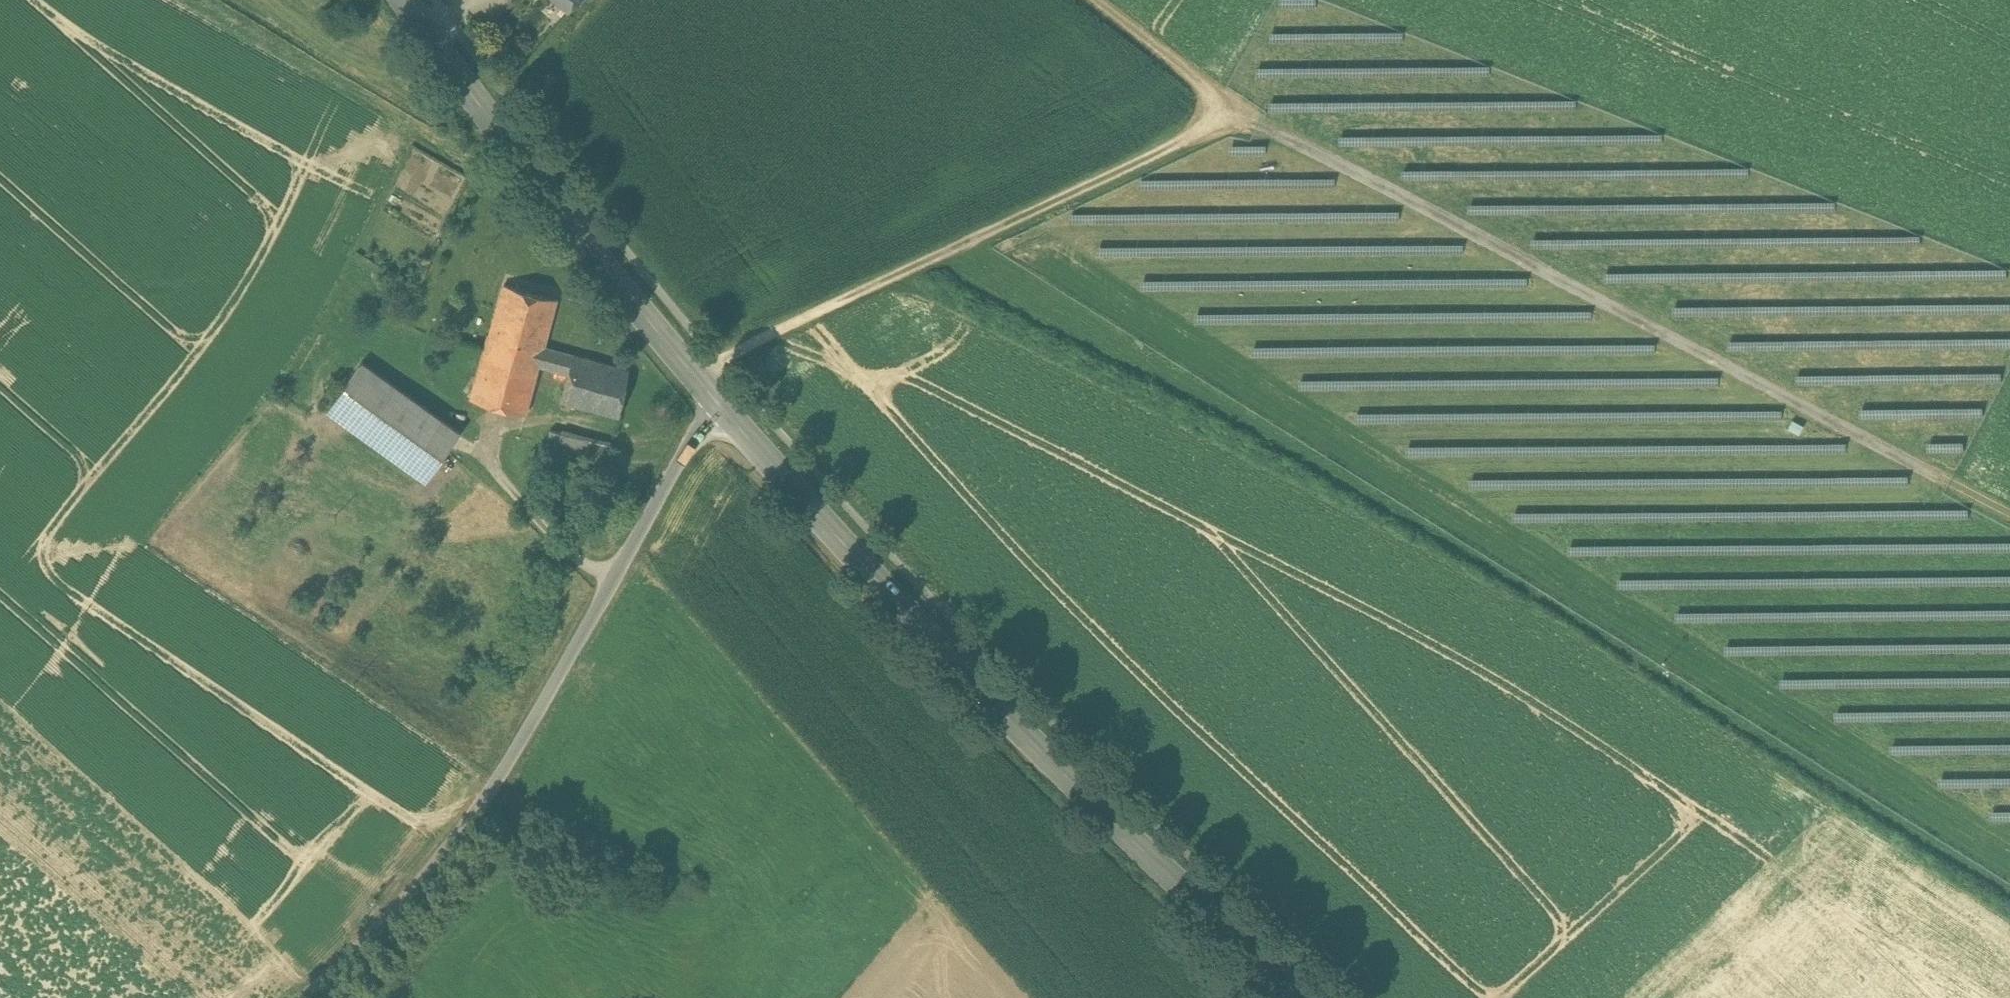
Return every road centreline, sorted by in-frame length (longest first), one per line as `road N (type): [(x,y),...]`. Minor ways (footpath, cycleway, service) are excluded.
road 1 (secondary): [(1302,997),(984,695),(720,405)]
road 2 (unclassified): [(720,405),(688,441),(509,762),(457,836),(388,919),(304,997)]
road 3 (secondary): [(720,405),(405,0)]
road 4 (track): [(1105,0),(1242,108)]

